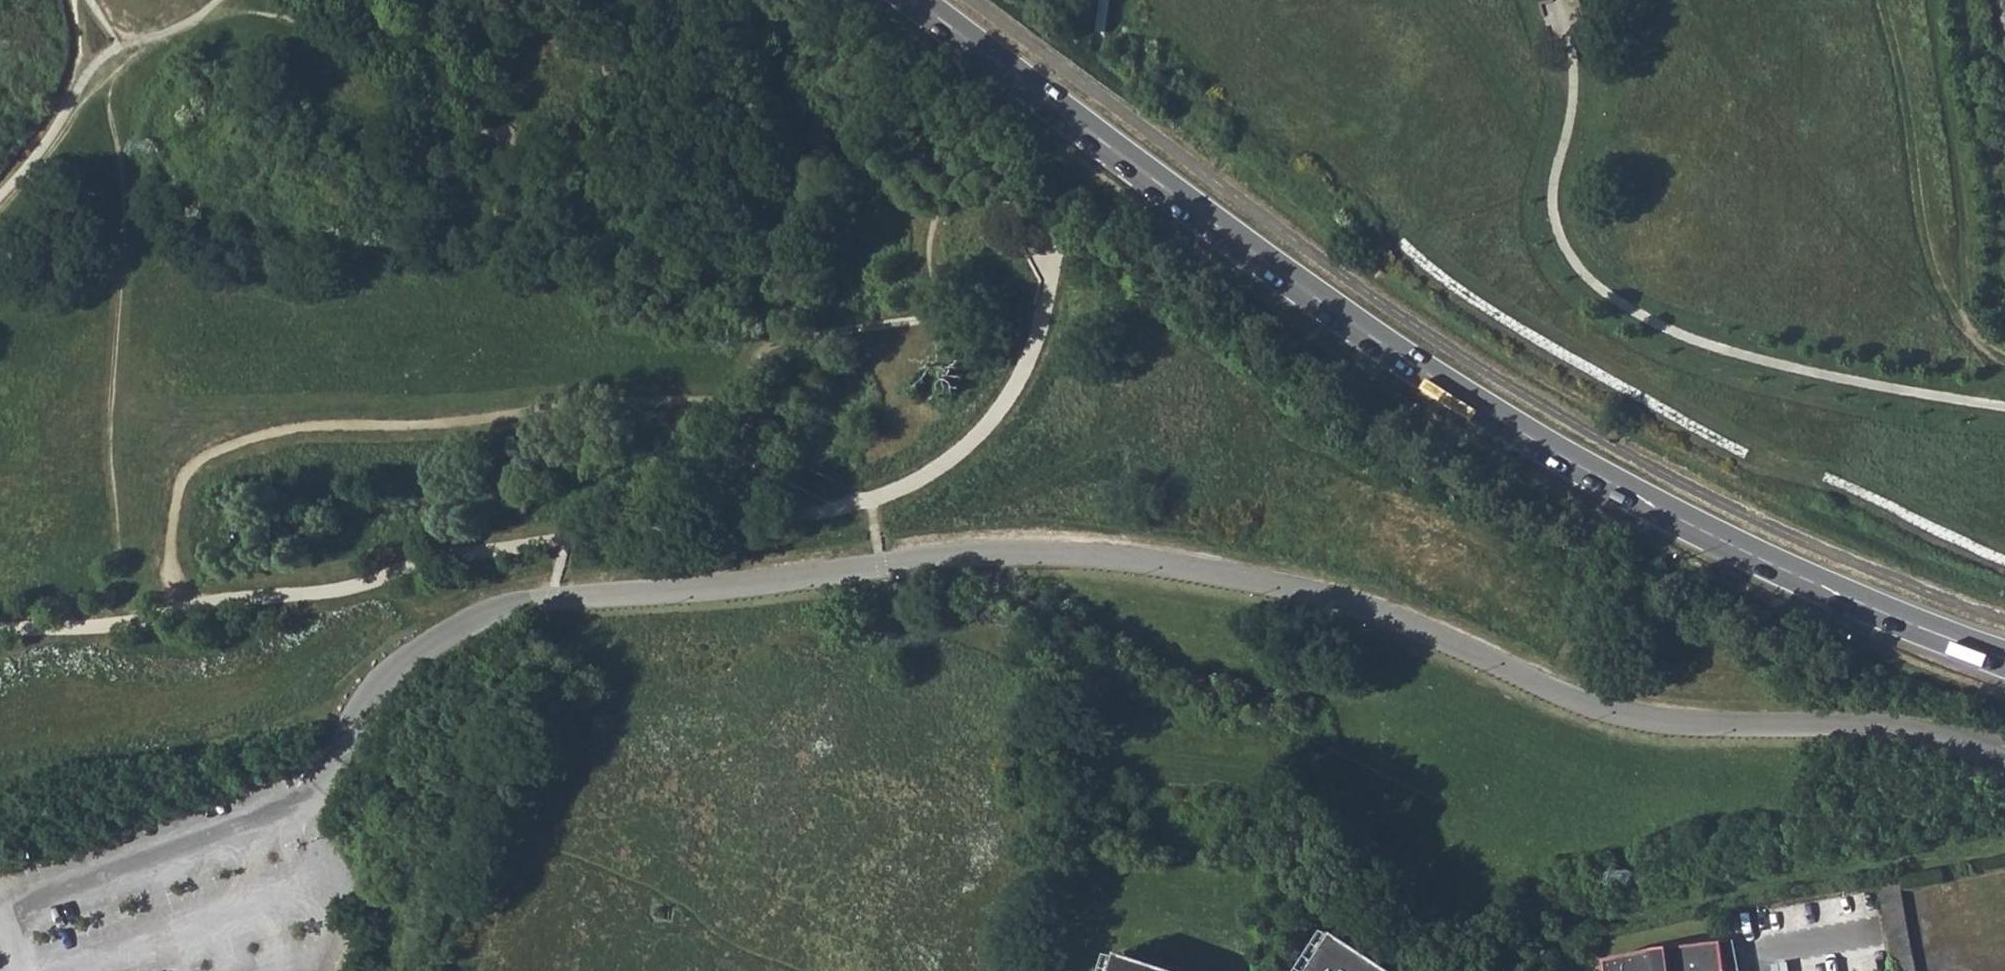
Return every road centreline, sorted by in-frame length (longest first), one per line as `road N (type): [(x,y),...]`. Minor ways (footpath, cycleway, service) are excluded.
road 1 (tertiary): [(2004,657),(1800,576),(1530,437),(1300,288),(916,0)]

